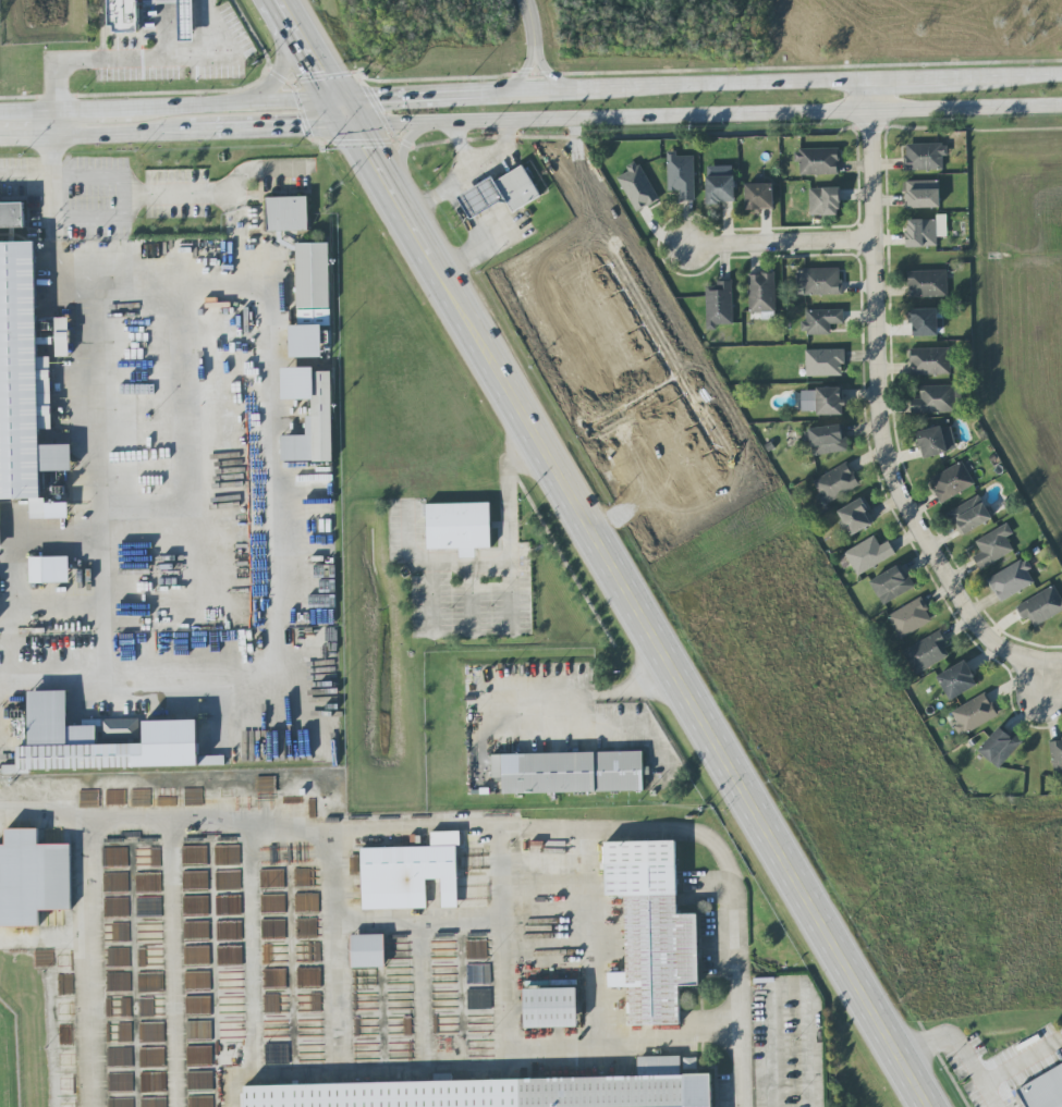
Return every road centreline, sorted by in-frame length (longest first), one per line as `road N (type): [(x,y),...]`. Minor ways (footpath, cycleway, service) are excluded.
road 1 (primary): [(930,1106),(391,192)]
road 2 (tertiary): [(353,126),(1061,104)]
road 3 (residential): [(871,81),(879,428),(889,472),(976,628),(1040,664)]
road 4 (tertiary): [(0,138),(353,126)]
road 5 (tertiary): [(338,100),(0,114)]
road 6 (tertiary): [(871,81),(537,91)]
road 7 (tertiary): [(537,91),(338,100)]
road 8 (residential): [(874,239),(686,246)]

